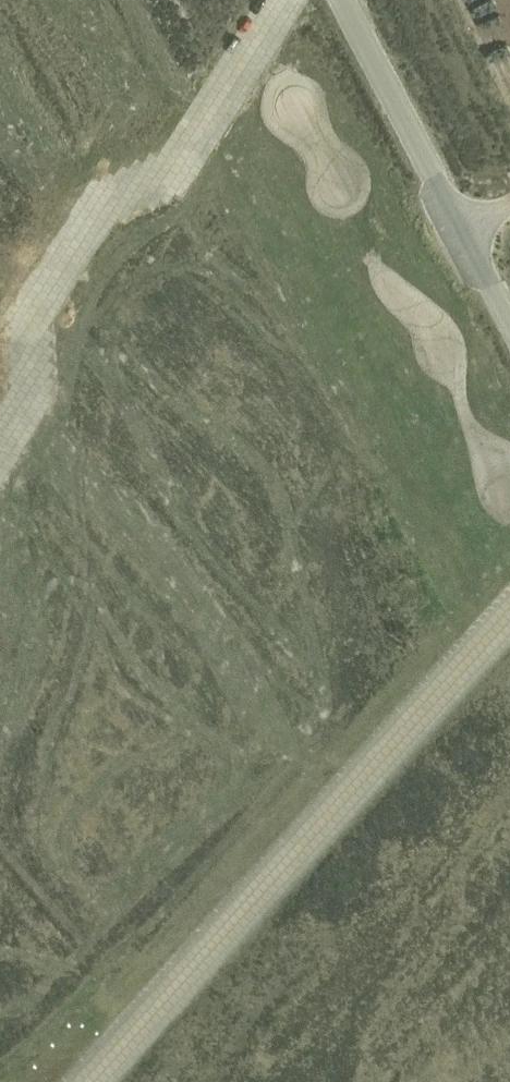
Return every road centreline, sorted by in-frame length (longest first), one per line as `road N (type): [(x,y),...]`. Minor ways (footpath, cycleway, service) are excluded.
road 1 (unclassified): [(509,318),(342,0)]

